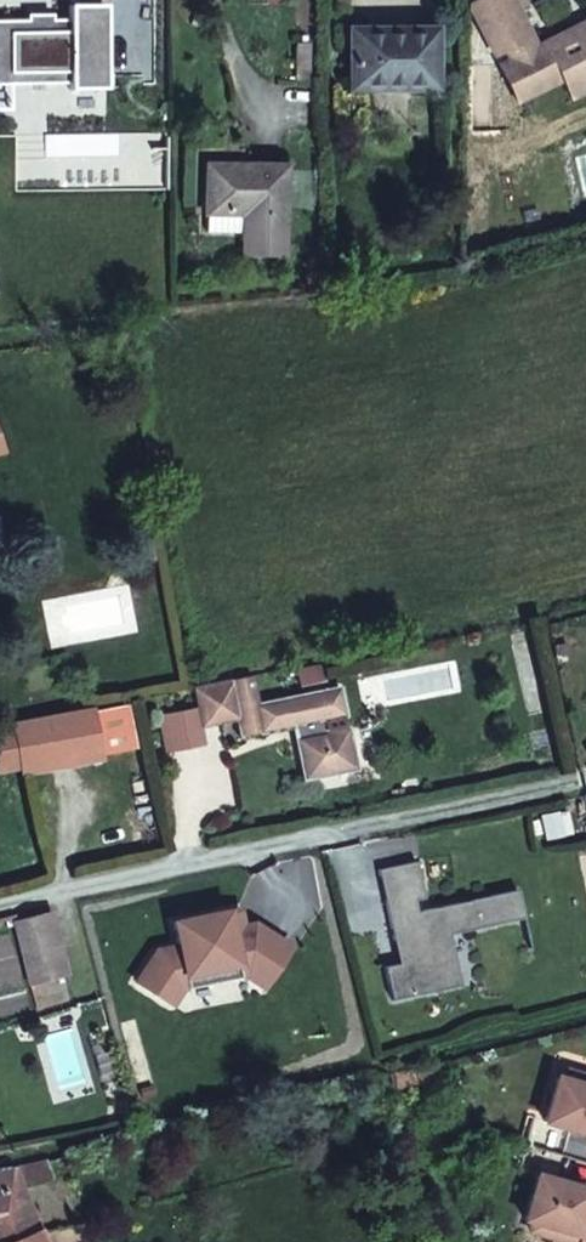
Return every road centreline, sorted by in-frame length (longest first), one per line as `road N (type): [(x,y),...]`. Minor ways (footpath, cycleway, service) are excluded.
road 1 (unclassified): [(580,782),(0,910)]

